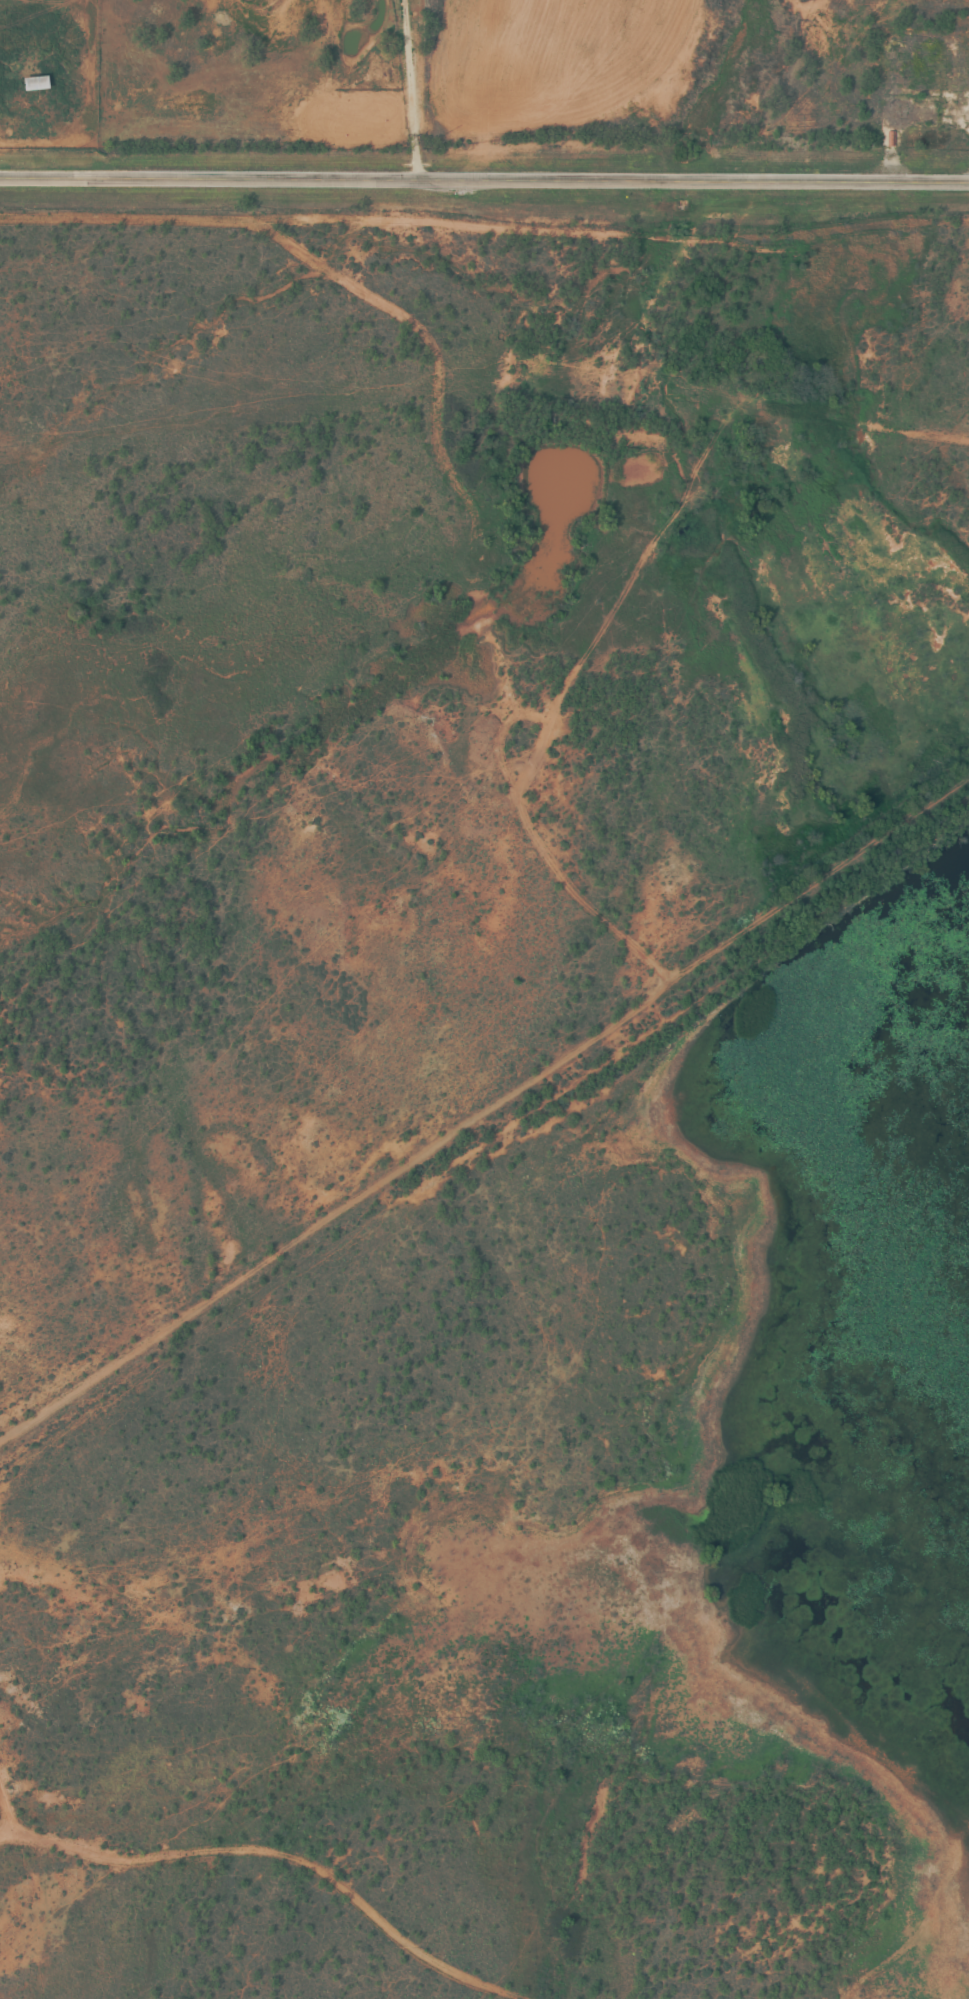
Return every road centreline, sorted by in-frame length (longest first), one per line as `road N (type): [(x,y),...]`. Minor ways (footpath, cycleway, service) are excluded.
road 1 (tertiary): [(0,181),(968,186)]

